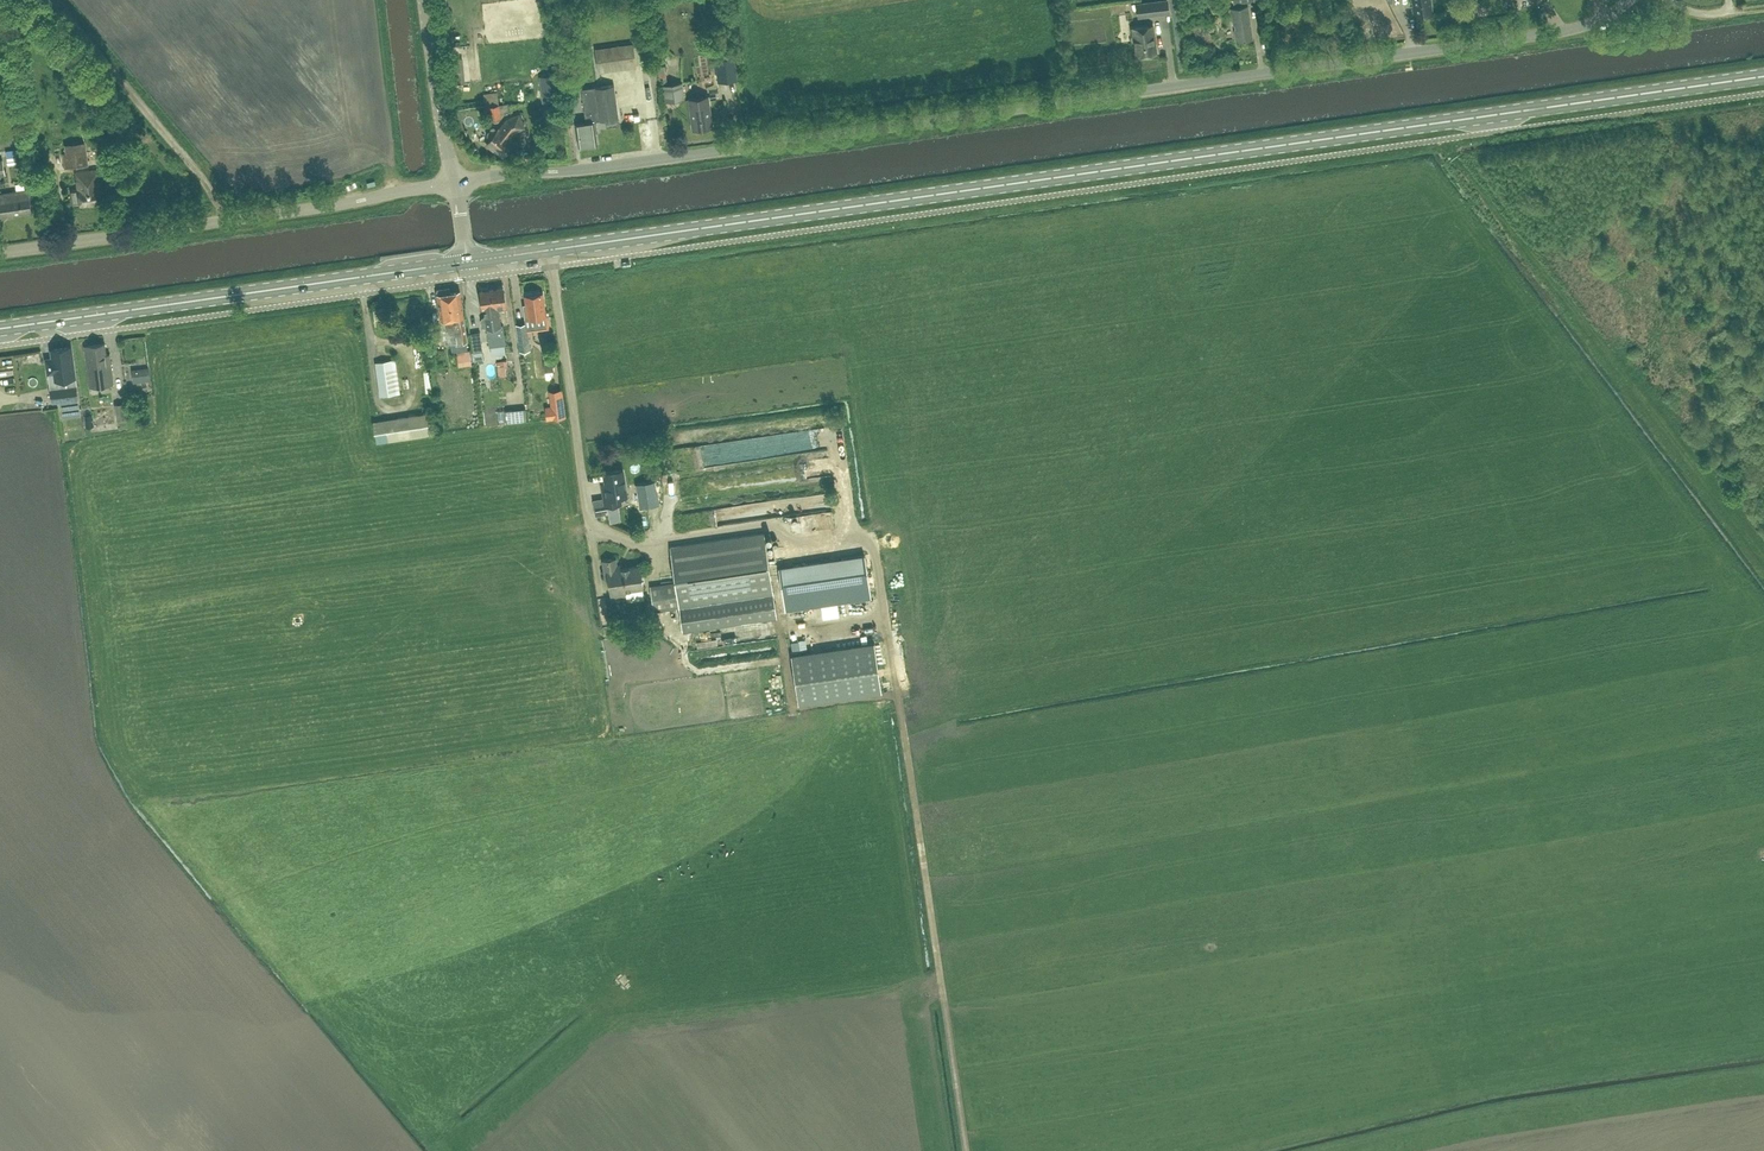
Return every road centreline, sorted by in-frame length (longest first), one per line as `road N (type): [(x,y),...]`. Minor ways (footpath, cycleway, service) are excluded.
road 1 (primary): [(466,262),(1763,78)]
road 2 (unclassified): [(456,181),(1579,28),(1626,0)]
road 3 (primary): [(0,328),(466,262)]
road 4 (unclassified): [(0,251),(456,181)]
road 5 (tertiary): [(456,181),(424,0)]

